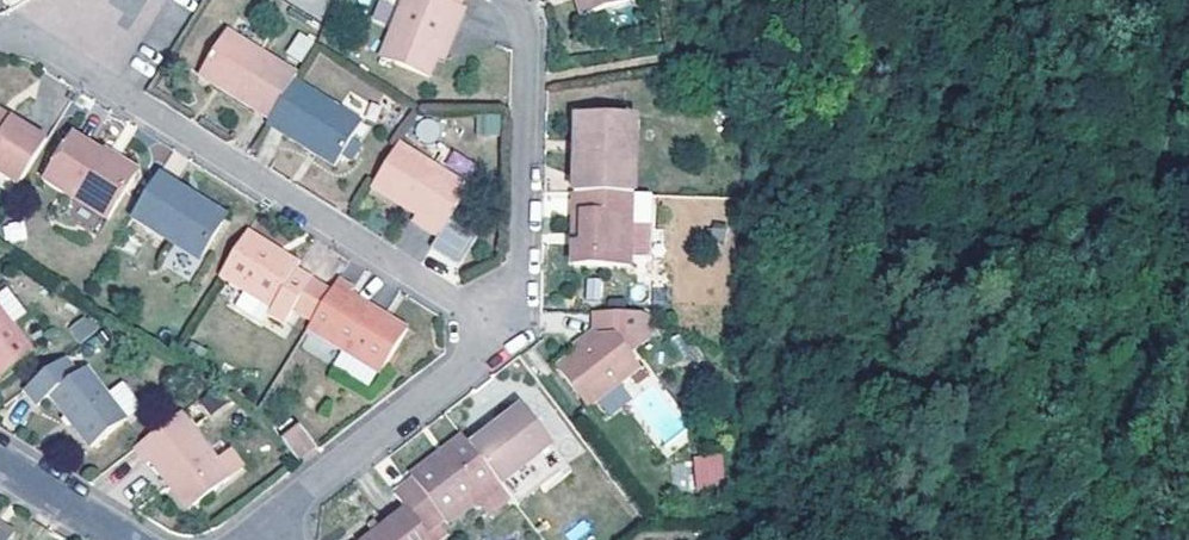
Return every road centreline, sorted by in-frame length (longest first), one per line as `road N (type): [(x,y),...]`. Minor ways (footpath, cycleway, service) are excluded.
road 1 (residential): [(0,29),(10,23),(507,335)]
road 2 (track): [(1137,539),(1158,156),(1177,0)]
road 3 (residential): [(507,335),(524,300),(529,30),(514,0)]
road 4 (residential): [(288,508),(507,335)]
road 5 (residential): [(0,462),(126,539)]

